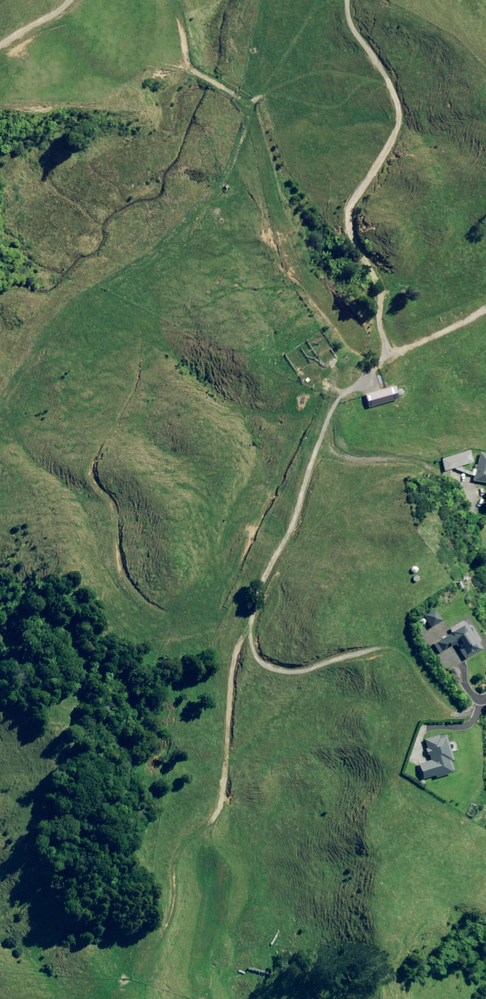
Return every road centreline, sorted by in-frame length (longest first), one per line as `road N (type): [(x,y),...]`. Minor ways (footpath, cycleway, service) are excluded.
road 1 (track): [(349,0),(348,27),(407,104),(398,140),(352,199),(352,251),(372,261),(379,347),(324,402),(327,435)]
road 2 (track): [(116,998),(151,934),(157,868),(229,790),(254,618)]
road 3 (track): [(254,618),(310,671),(420,649),(445,664)]
road 4 (track): [(327,435),(356,451),(441,457),(485,525)]
road 5 (track): [(254,618),(288,511),(327,435)]

